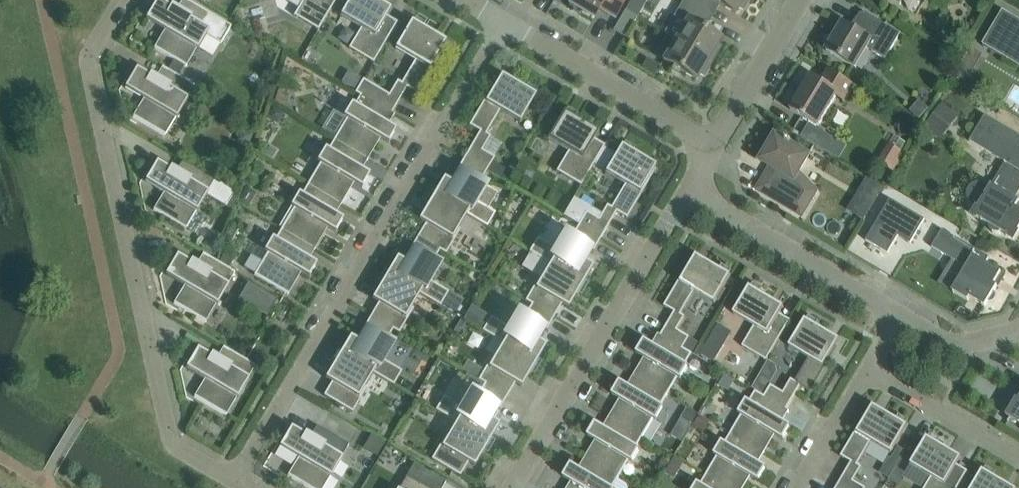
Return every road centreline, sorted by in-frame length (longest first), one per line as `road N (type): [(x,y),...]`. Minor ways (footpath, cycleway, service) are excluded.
road 1 (residential): [(234,482),(173,444),(90,53),(121,0)]
road 2 (residential): [(234,482),(502,23)]
road 3 (residential): [(511,487),(687,191)]
road 4 (residential): [(687,191),(896,315)]
road 5 (residential): [(705,136),(502,23)]
road 6 (residential): [(1018,460),(866,369)]
road 7 (residential): [(798,0),(725,123),(705,136)]
road 8 (residential): [(797,487),(866,369)]
road 9 (residential): [(896,315),(948,343),(1018,329)]

